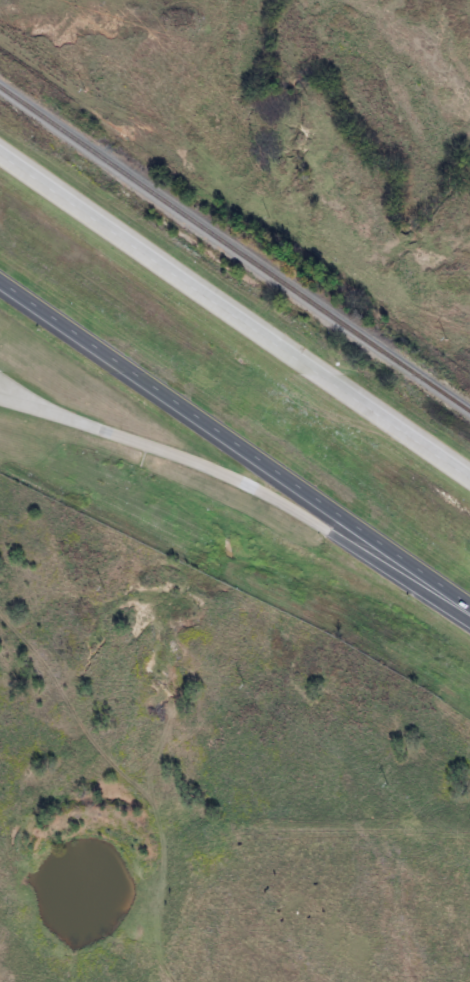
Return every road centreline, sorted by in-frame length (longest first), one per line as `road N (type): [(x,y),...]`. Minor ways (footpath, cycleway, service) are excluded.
road 1 (trunk): [(469,477),(0,149)]
road 2 (trunk): [(0,275),(469,599)]
road 3 (trunk): [(38,409),(254,489),(469,614)]

